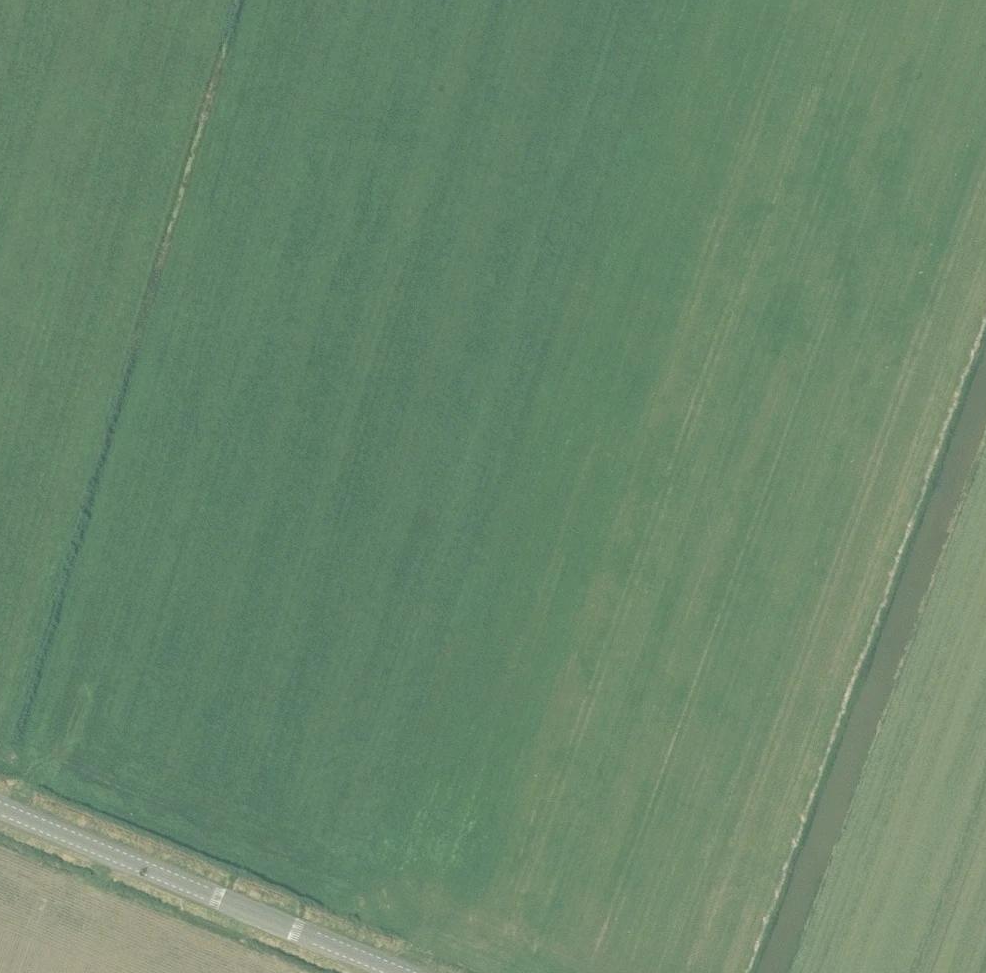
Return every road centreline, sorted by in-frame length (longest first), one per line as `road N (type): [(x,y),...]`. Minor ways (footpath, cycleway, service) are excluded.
road 1 (tertiary): [(432,972),(0,800)]

